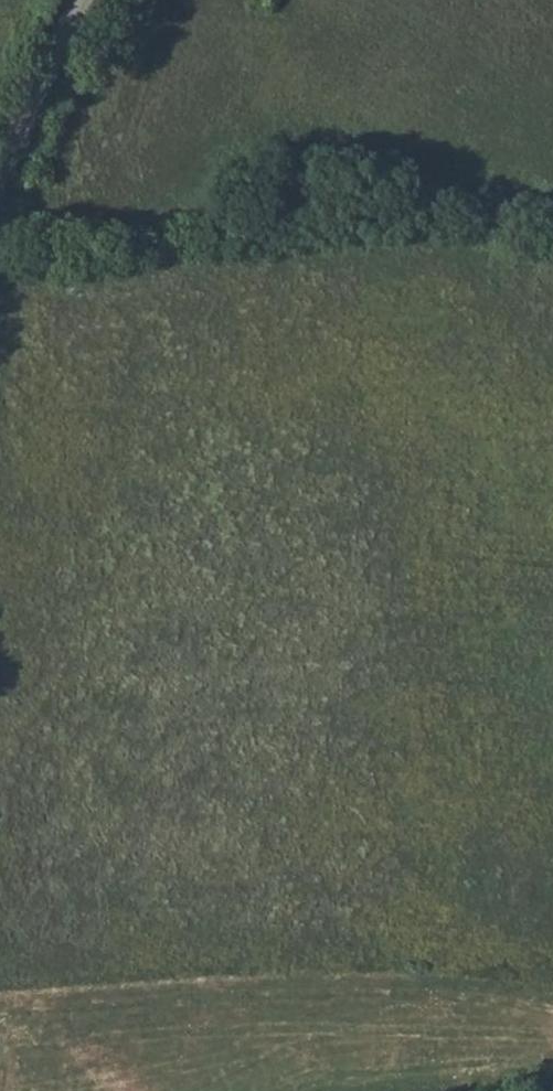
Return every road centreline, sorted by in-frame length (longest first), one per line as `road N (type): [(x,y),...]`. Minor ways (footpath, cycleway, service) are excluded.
road 1 (unclassified): [(0,175),(82,0)]

